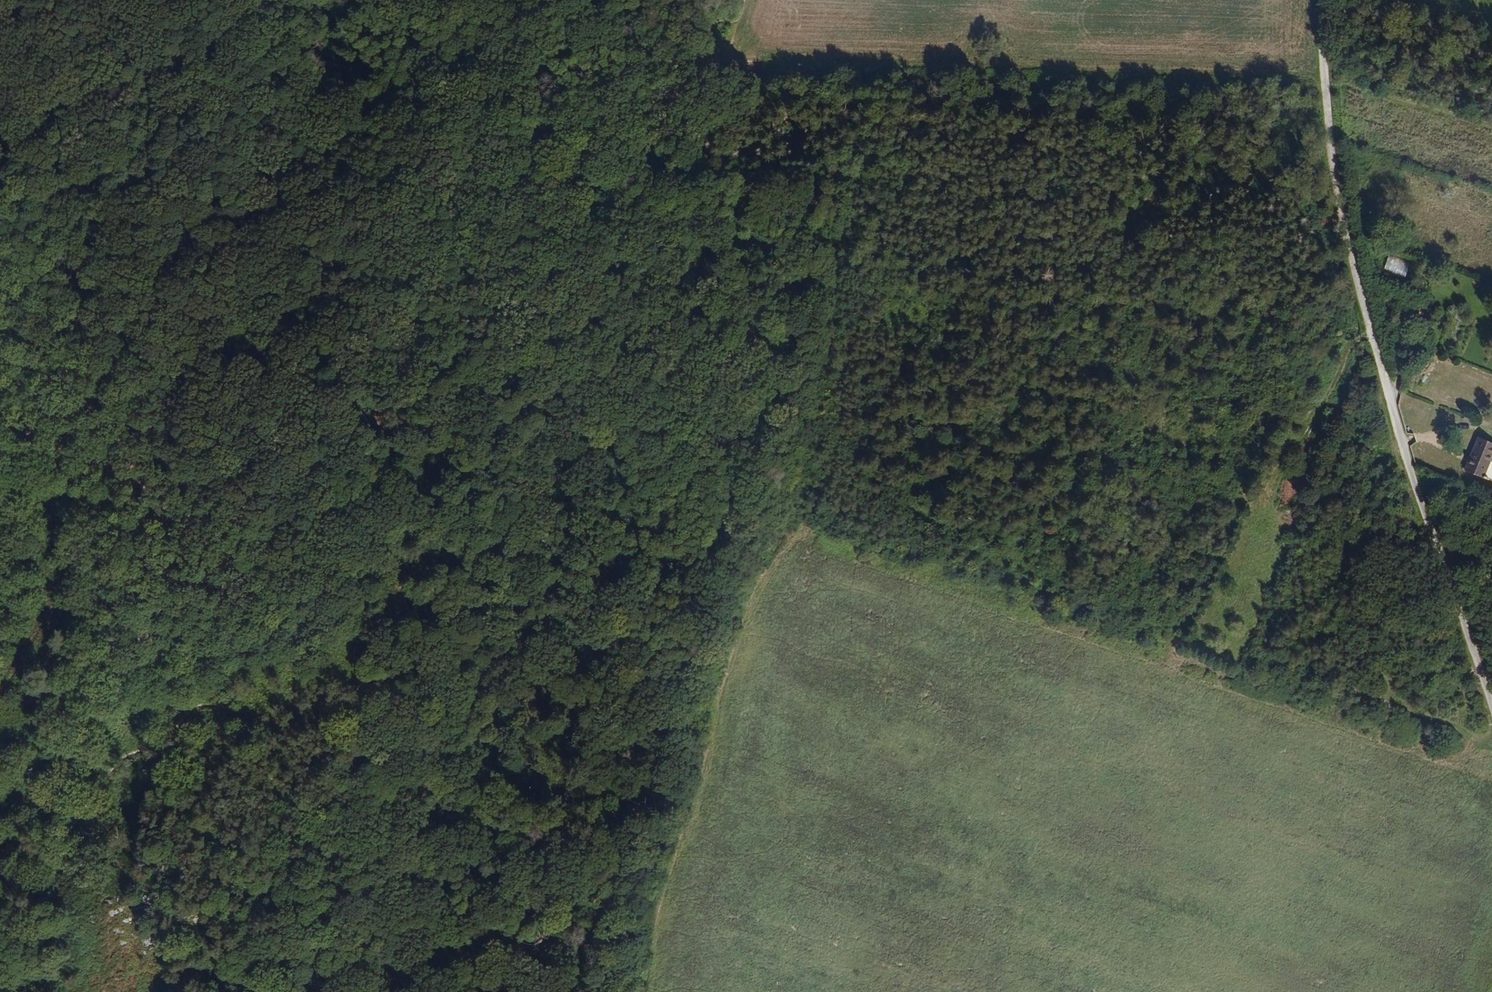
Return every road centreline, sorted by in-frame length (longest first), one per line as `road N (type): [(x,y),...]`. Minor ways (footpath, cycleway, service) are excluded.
road 1 (unclassified): [(1325,0),(1336,164),(1366,308),(1491,698)]
road 2 (track): [(294,455),(426,229),(494,194),(613,113),(717,0)]

